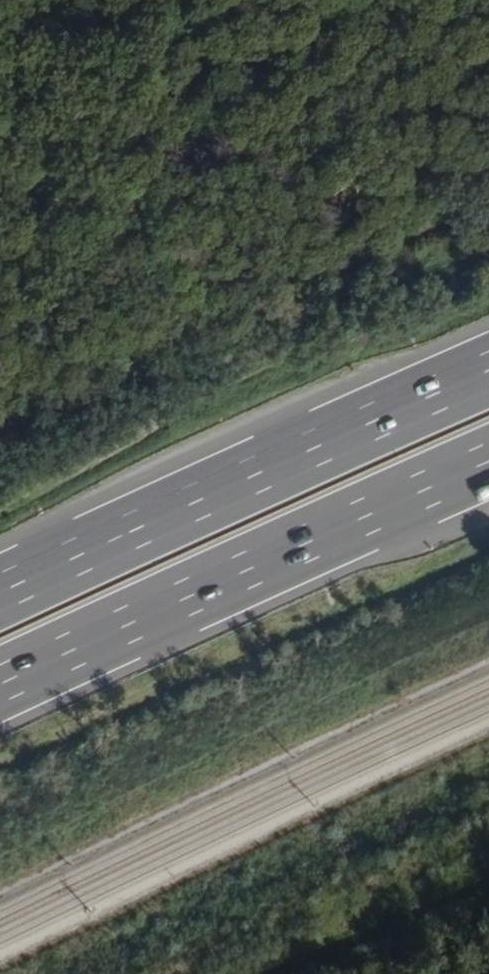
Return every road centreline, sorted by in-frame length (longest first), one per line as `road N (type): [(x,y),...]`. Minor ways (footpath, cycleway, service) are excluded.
road 1 (motorway): [(0,687),(488,464)]
road 2 (motorway): [(488,370),(0,592)]
road 3 (track): [(79,0),(176,316)]
road 4 (track): [(368,897),(488,847)]

